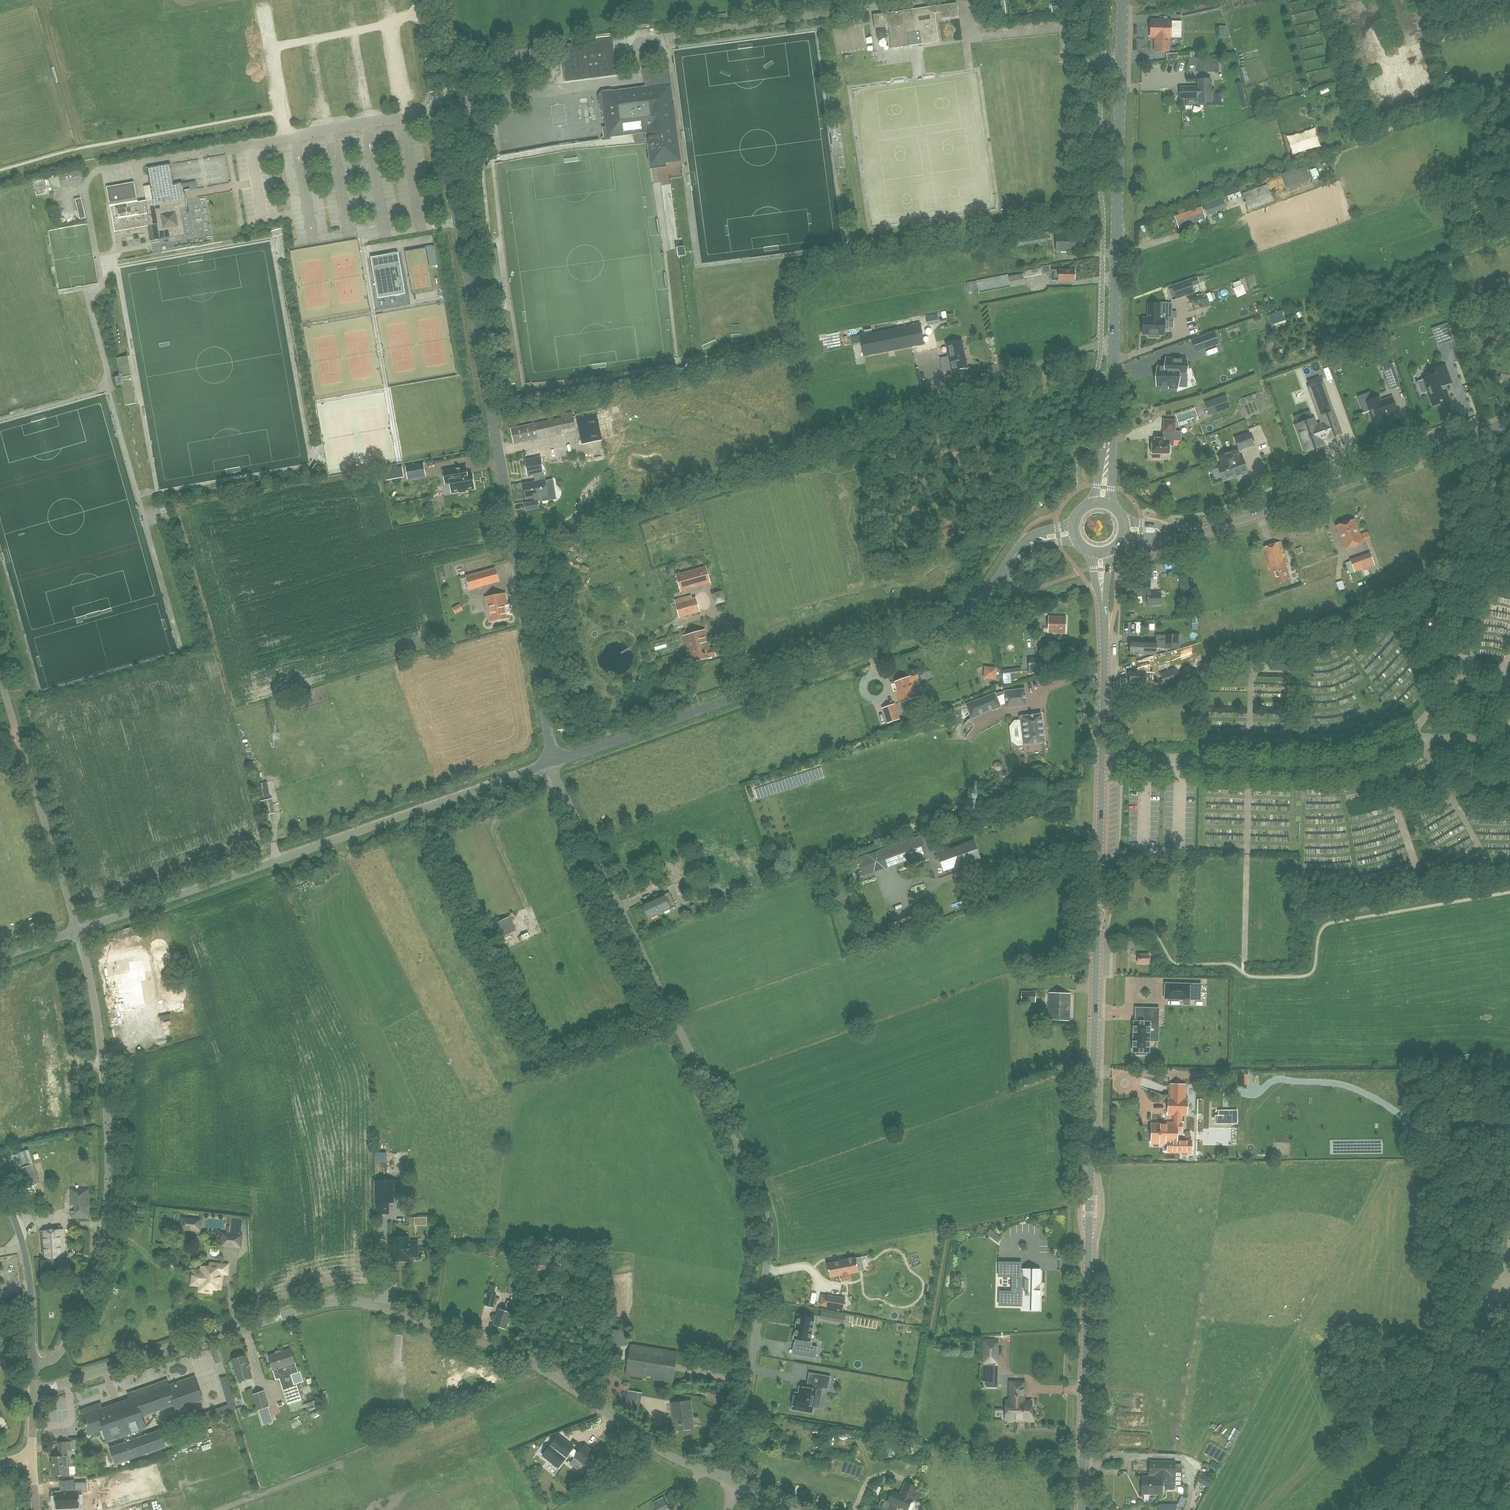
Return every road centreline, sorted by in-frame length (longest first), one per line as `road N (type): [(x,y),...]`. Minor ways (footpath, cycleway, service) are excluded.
road 1 (secondary): [(1082,1509),(1104,677),(1100,554)]
road 2 (unclassified): [(552,763),(419,0)]
road 3 (unclassified): [(731,1483),(768,1221),(552,763)]
road 4 (unclassified): [(731,1483),(639,1438),(518,1356),(351,1300),(33,1393)]
road 5 (unclassified): [(552,763),(959,619),(1026,547),(1073,531)]
road 6 (secondary): [(1102,503),(1122,0)]
road 7 (unclassified): [(78,931),(552,763)]
road 8 (unclassified): [(33,1365),(61,1352),(106,1226),(101,1042),(78,931)]
road 9 (unclassified): [(1124,528),(1226,525),(1509,423)]
road 10 (unclassified): [(78,931),(0,675)]
road 11 (residential): [(1416,1509),(1494,1291)]
road 12 (unclassified): [(33,1365),(26,1258),(0,1187)]

